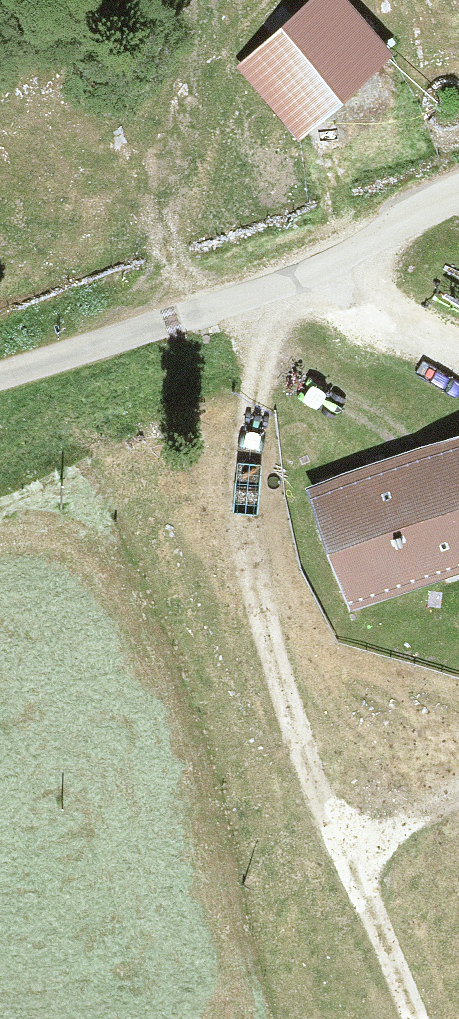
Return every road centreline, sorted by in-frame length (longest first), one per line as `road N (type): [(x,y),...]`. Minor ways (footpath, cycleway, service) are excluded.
road 1 (track): [(282,282),(250,425),(261,558),(299,731),(379,922)]
road 2 (track): [(458,791),(410,814),(377,873),(379,922),(413,1018)]
road 3 (track): [(326,267),(372,318),(458,359)]

